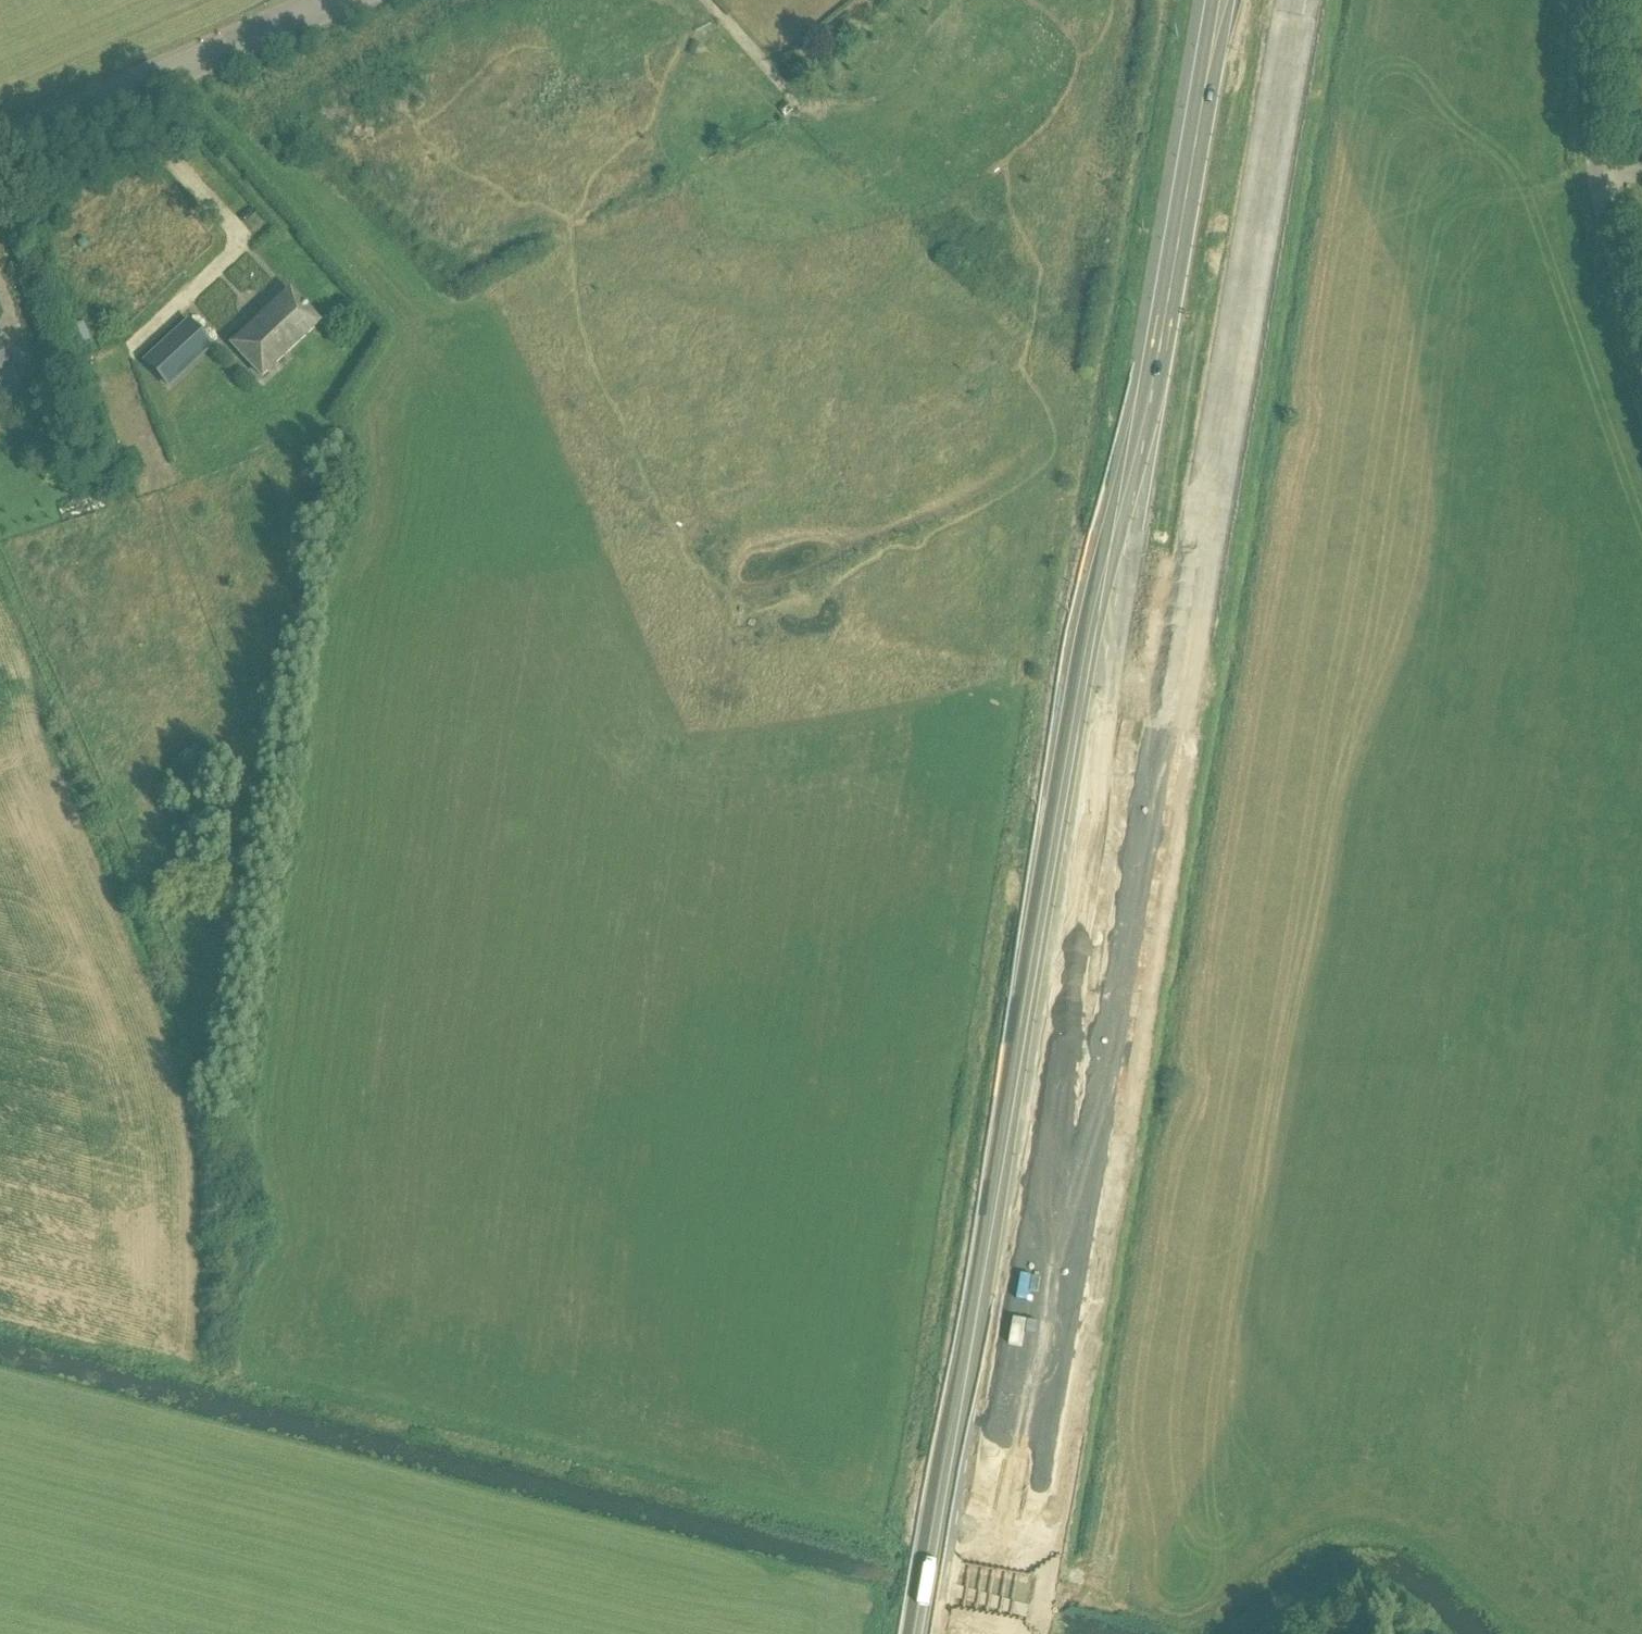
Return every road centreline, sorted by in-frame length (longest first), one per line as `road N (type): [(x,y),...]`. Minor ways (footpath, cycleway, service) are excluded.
road 1 (primary): [(1005,1633),(1111,1070),(1194,553),(1300,0)]
road 2 (primary): [(1221,0),(969,1633)]
road 3 (tertiary): [(0,148),(349,0)]
road 4 (unclassified): [(1641,358),(1597,178),(1599,0)]

